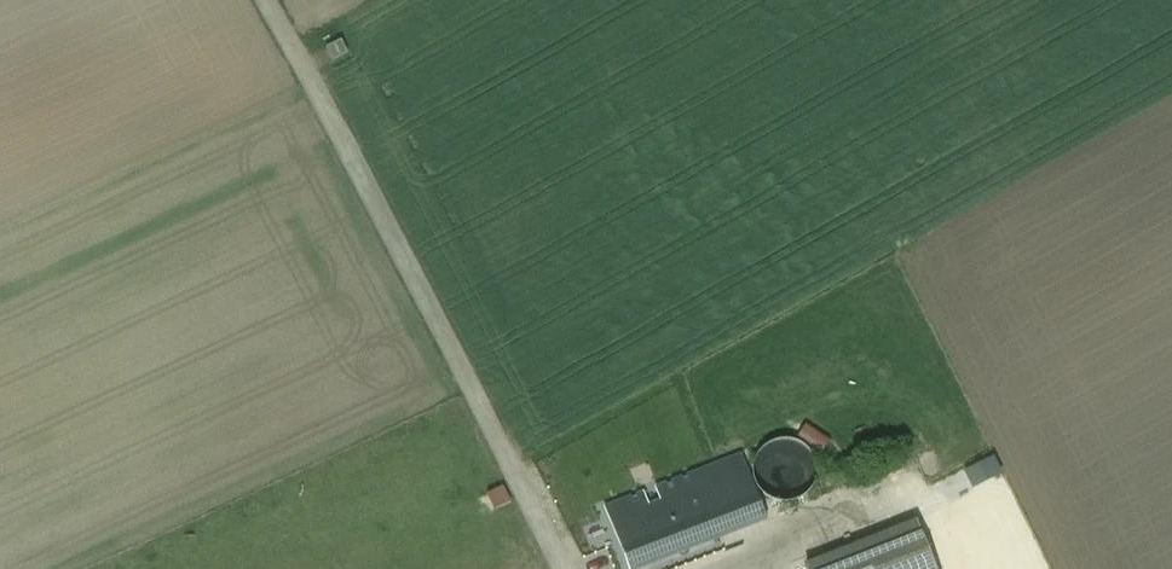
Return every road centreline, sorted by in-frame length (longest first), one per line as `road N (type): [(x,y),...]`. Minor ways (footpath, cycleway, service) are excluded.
road 1 (unclassified): [(263,0),(560,568)]

